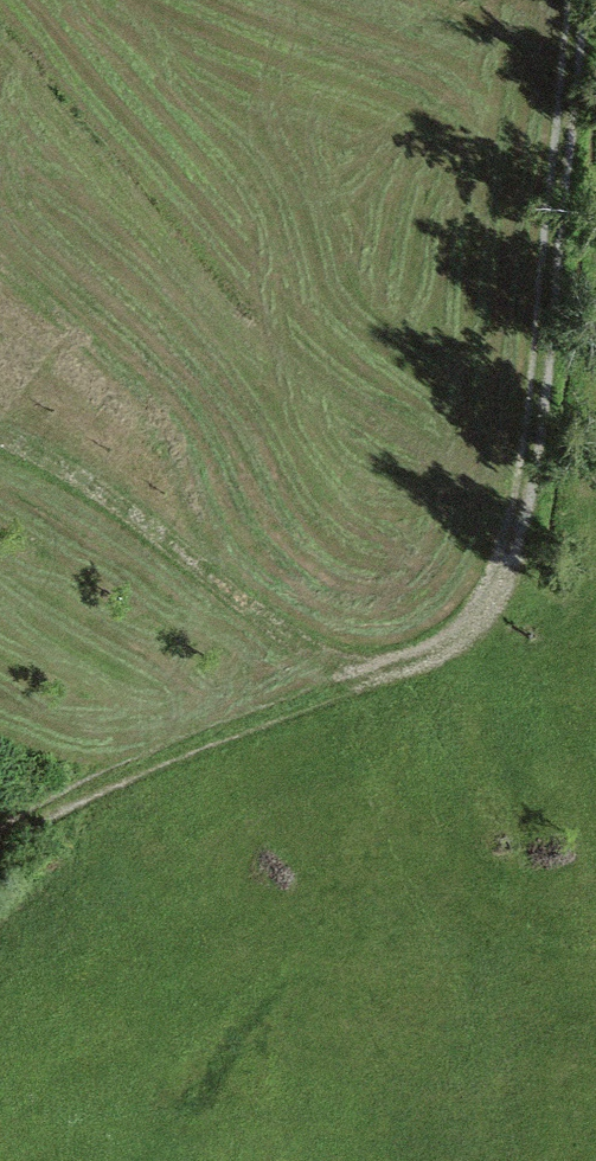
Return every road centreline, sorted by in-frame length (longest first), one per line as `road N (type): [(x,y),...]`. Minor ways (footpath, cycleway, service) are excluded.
road 1 (track): [(0,436),(203,565),(298,641),(355,659),(404,658),(469,637),(495,617),(531,509),(551,394),(584,0)]
road 2 (track): [(404,658),(0,825)]

